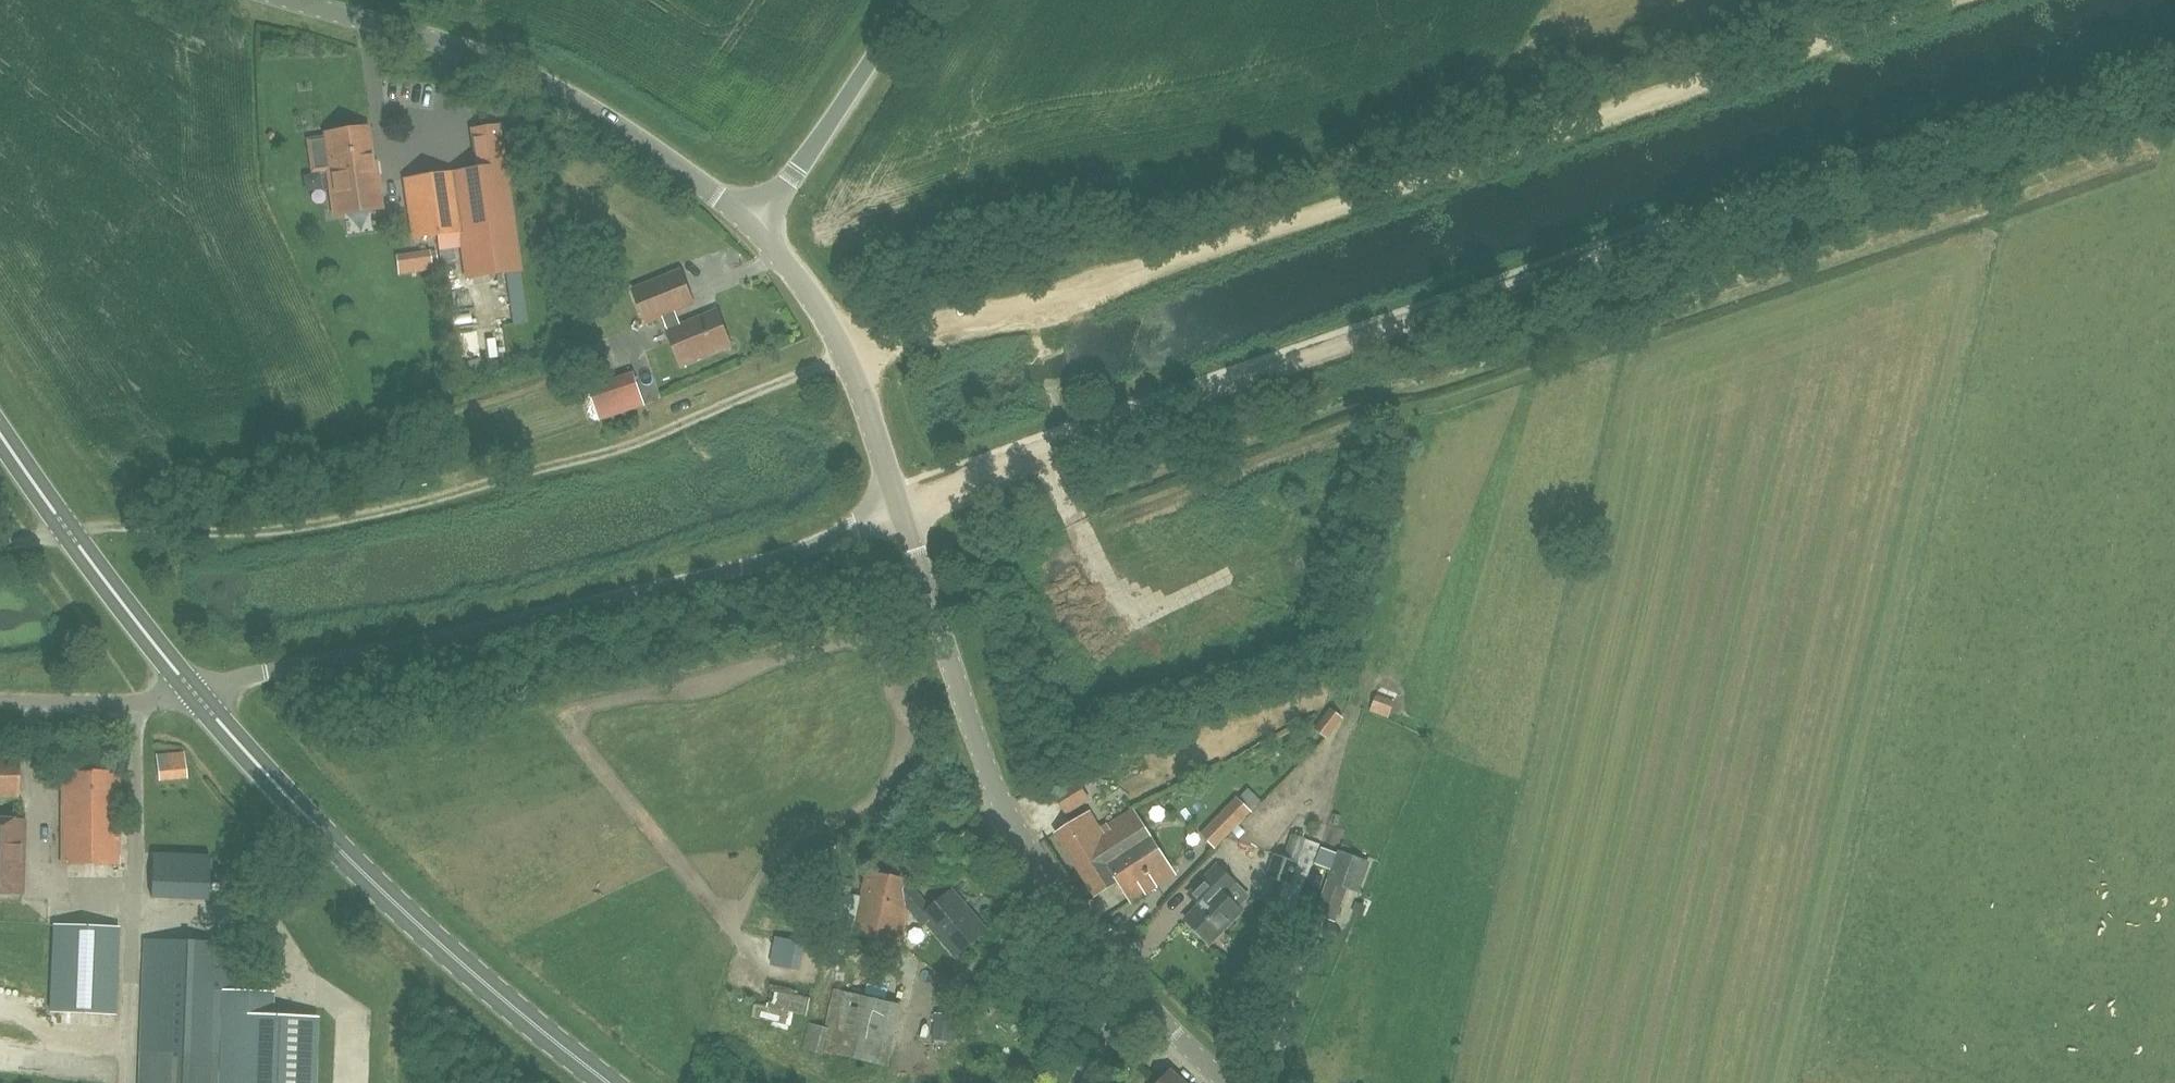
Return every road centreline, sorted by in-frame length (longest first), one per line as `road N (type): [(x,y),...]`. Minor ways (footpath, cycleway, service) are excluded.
road 1 (track): [(901,506),(2174,71)]
road 2 (track): [(1922,0),(847,359)]
road 3 (track): [(34,540),(108,524),(291,526),(611,451),(847,359)]
road 4 (unclassified): [(194,692),(533,620),(747,563),(901,506)]
road 5 (primary): [(610,1082),(367,876),(194,692)]
road 6 (unclassified): [(1139,989),(1040,868),(1000,799),(901,506)]
road 7 (unclassified): [(756,228),(648,145),(519,74),(422,36),(291,0)]
road 8 (primary): [(194,692),(0,435)]
road 9 (unclassified): [(901,506),(847,359),(756,228)]
road 10 (unclassified): [(756,228),(910,0)]
road 11 (unclassified): [(194,692),(100,706),(0,700)]
road 12 (unclassified): [(1226,1082),(1139,989)]

